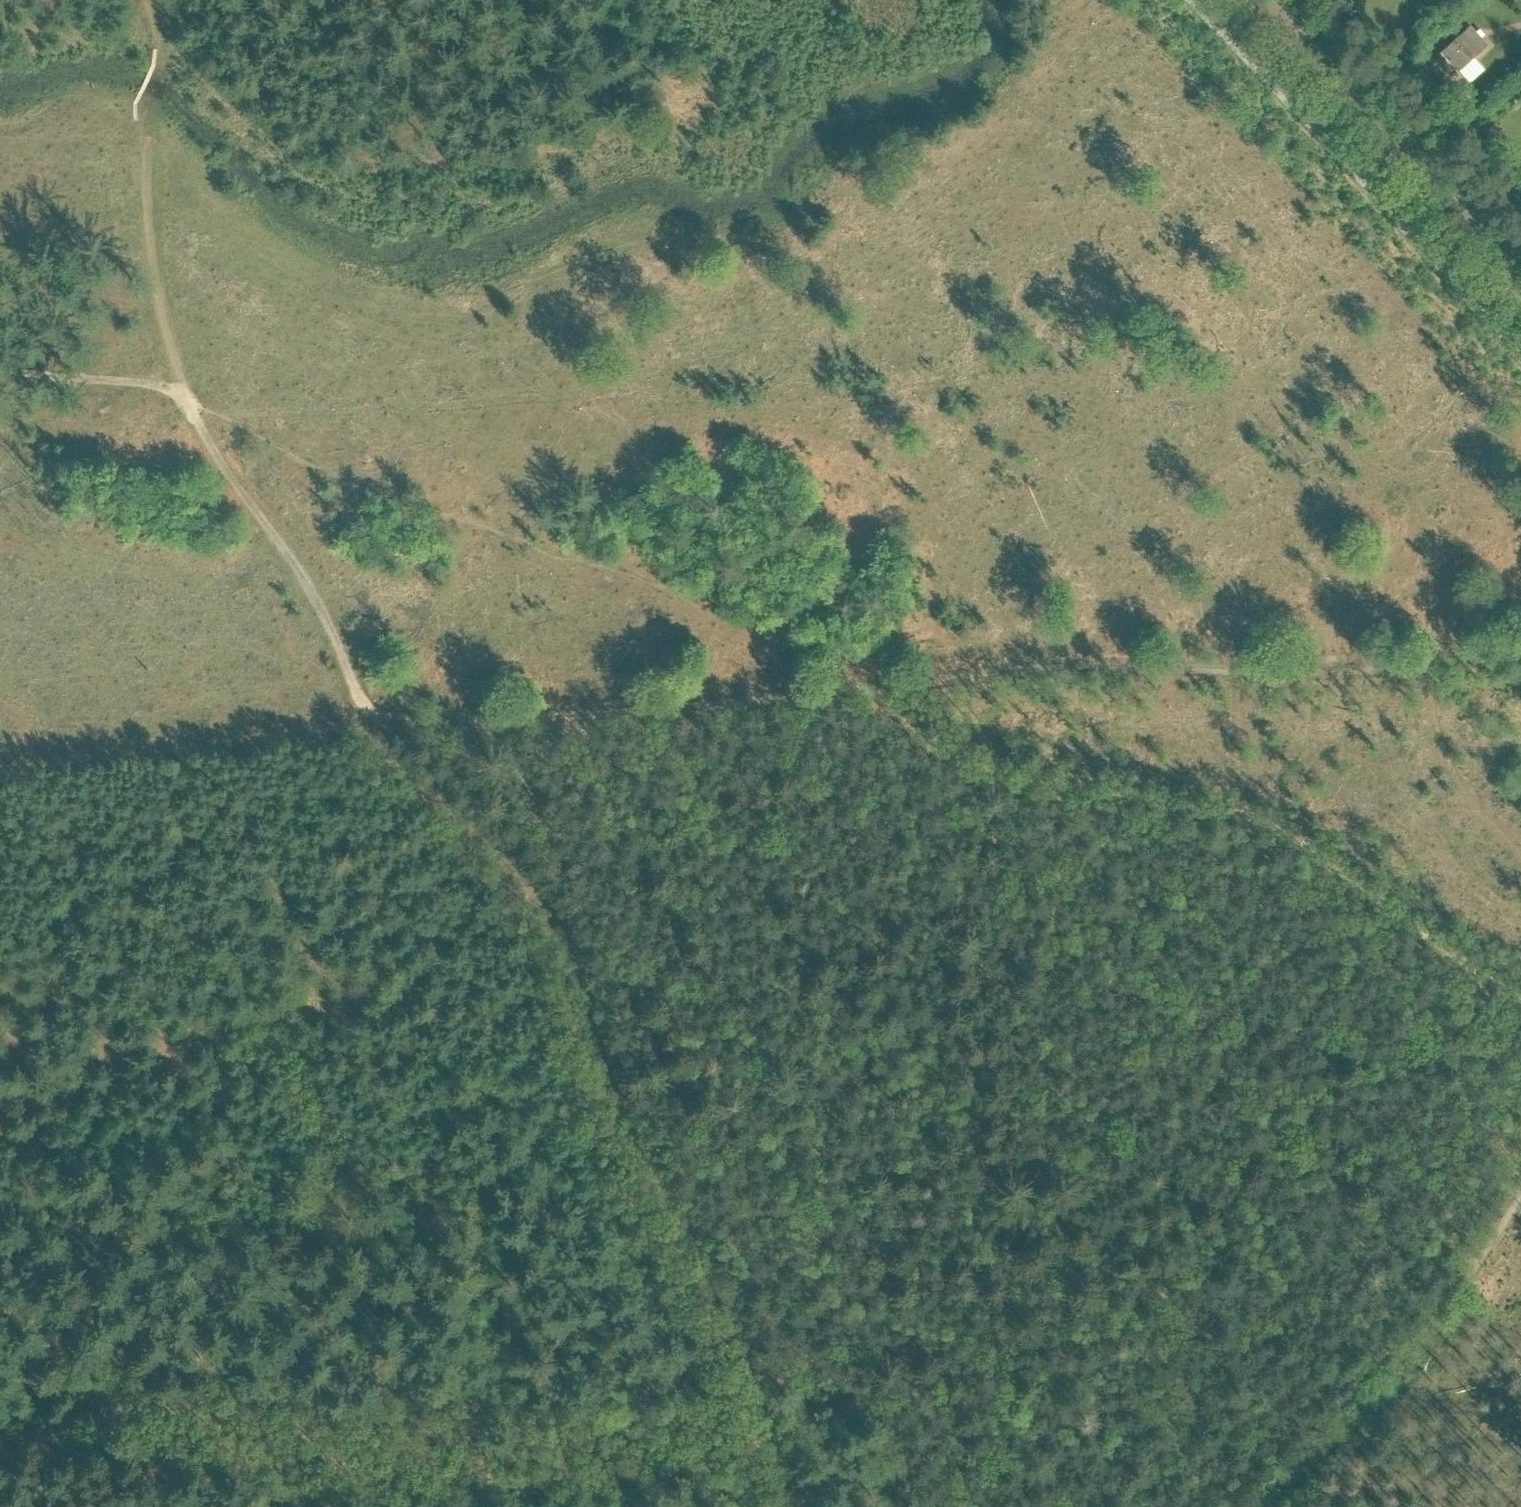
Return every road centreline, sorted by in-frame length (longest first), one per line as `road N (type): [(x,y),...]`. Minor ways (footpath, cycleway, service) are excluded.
road 1 (track): [(800,1506),(770,1398),(727,1296),(619,1102),(541,891),(374,727)]
road 2 (track): [(860,690),(885,695),(932,752),(1276,828),(1520,1002)]
road 3 (track): [(878,690),(1088,669),(1368,670),(1520,649)]
road 4 (track): [(374,727),(860,690)]
road 5 (track): [(1520,1197),(1424,1348),(1266,1506)]
road 6 (tertiary): [(1520,287),(1257,0)]
road 7 (track): [(374,727),(320,606),(183,397)]
road 8 (track): [(374,727),(0,751)]
road 9 (track): [(146,113),(148,228),(183,397)]
road 10 (track): [(0,362),(154,386),(183,397)]

